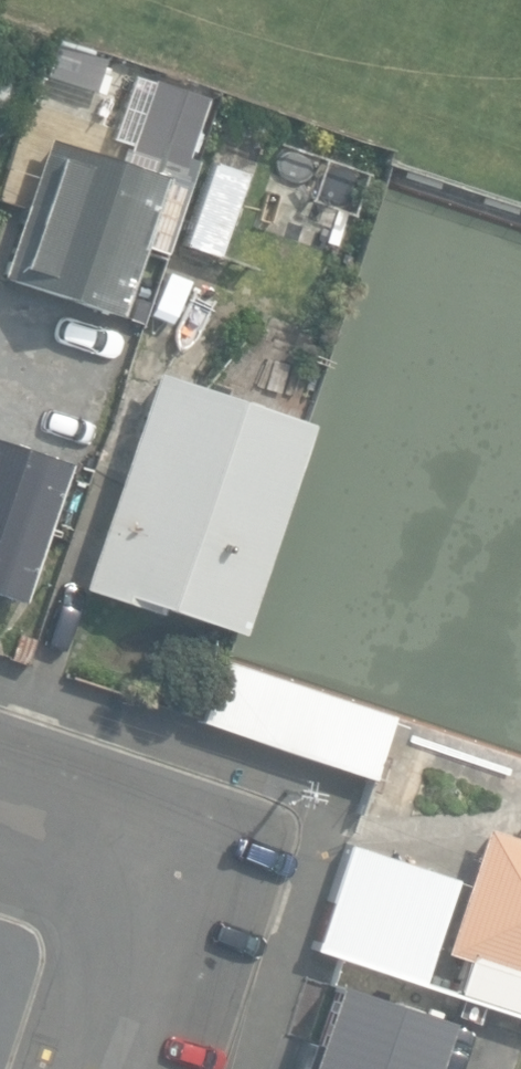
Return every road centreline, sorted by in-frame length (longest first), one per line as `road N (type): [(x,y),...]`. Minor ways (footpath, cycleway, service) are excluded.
road 1 (residential): [(0,809),(161,867),(169,890),(108,1068)]

